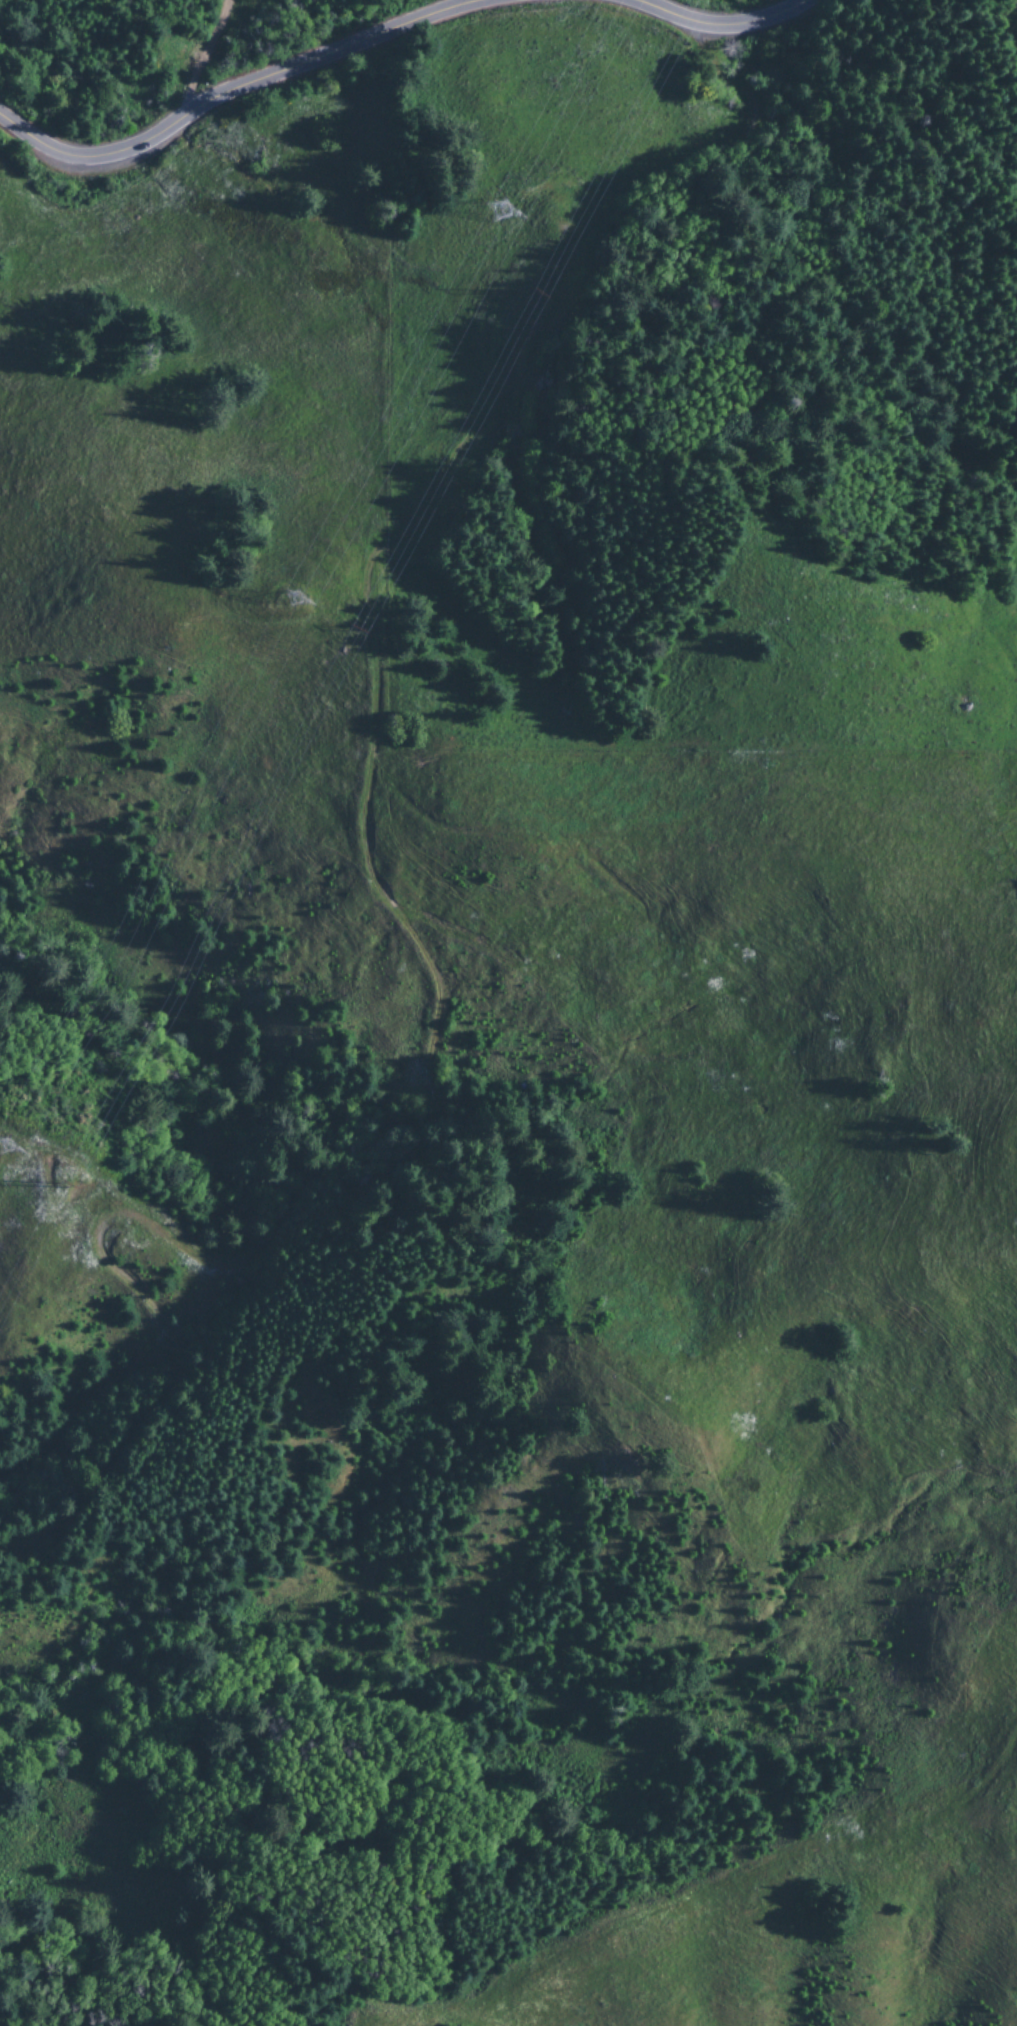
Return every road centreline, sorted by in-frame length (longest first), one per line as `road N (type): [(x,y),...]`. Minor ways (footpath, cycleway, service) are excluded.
road 1 (secondary): [(0,126),(43,155),(93,158),(209,97),(487,0)]
road 2 (secondary): [(614,0),(679,25),(718,28),(803,0)]

